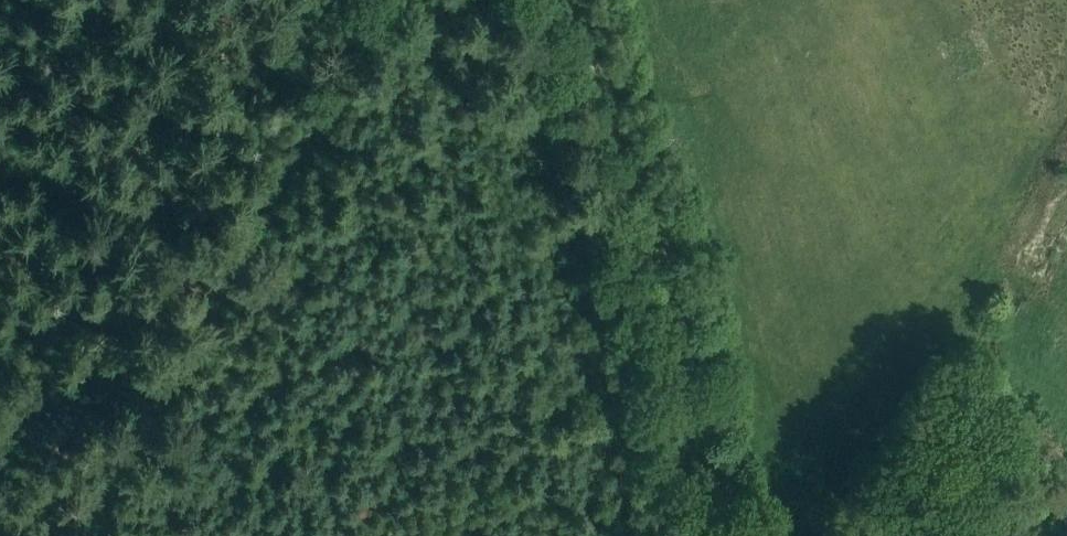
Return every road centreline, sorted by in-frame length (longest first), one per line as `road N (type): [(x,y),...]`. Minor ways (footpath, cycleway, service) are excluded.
road 1 (track): [(92,535),(377,0)]
road 2 (track): [(717,535),(650,201),(577,0)]

